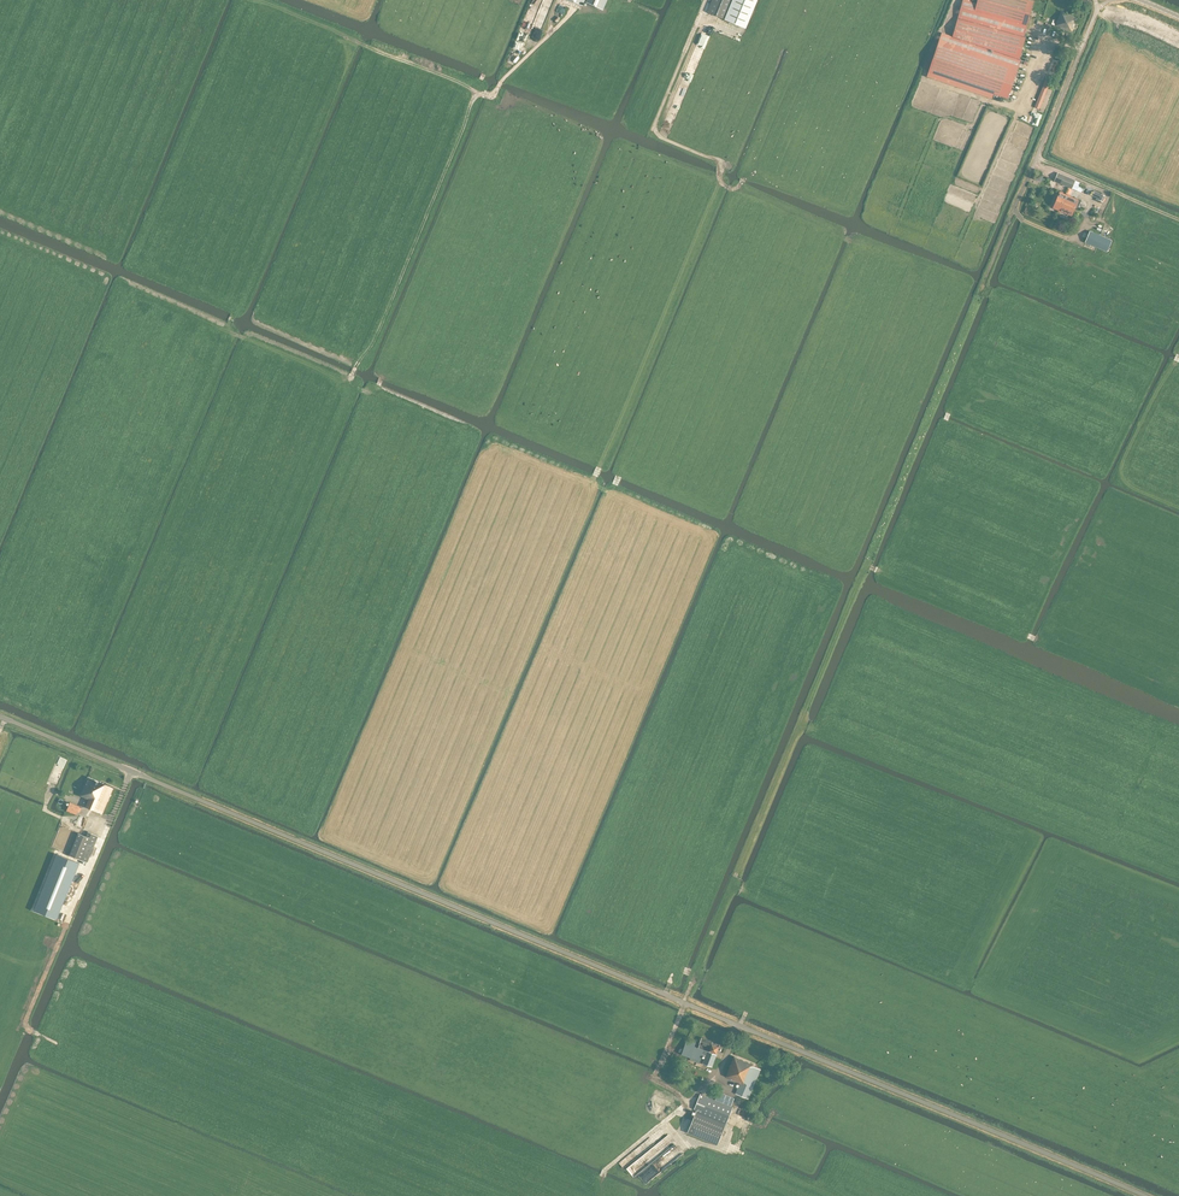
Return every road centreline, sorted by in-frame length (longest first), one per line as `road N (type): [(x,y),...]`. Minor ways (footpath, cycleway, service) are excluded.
road 1 (unclassified): [(1146,1195),(0,717)]
road 2 (track): [(688,1106),(655,1079),(1028,176)]
road 3 (track): [(81,1053),(27,1028),(28,1018),(131,771)]
road 4 (unclassified): [(1028,176),(1097,10)]

